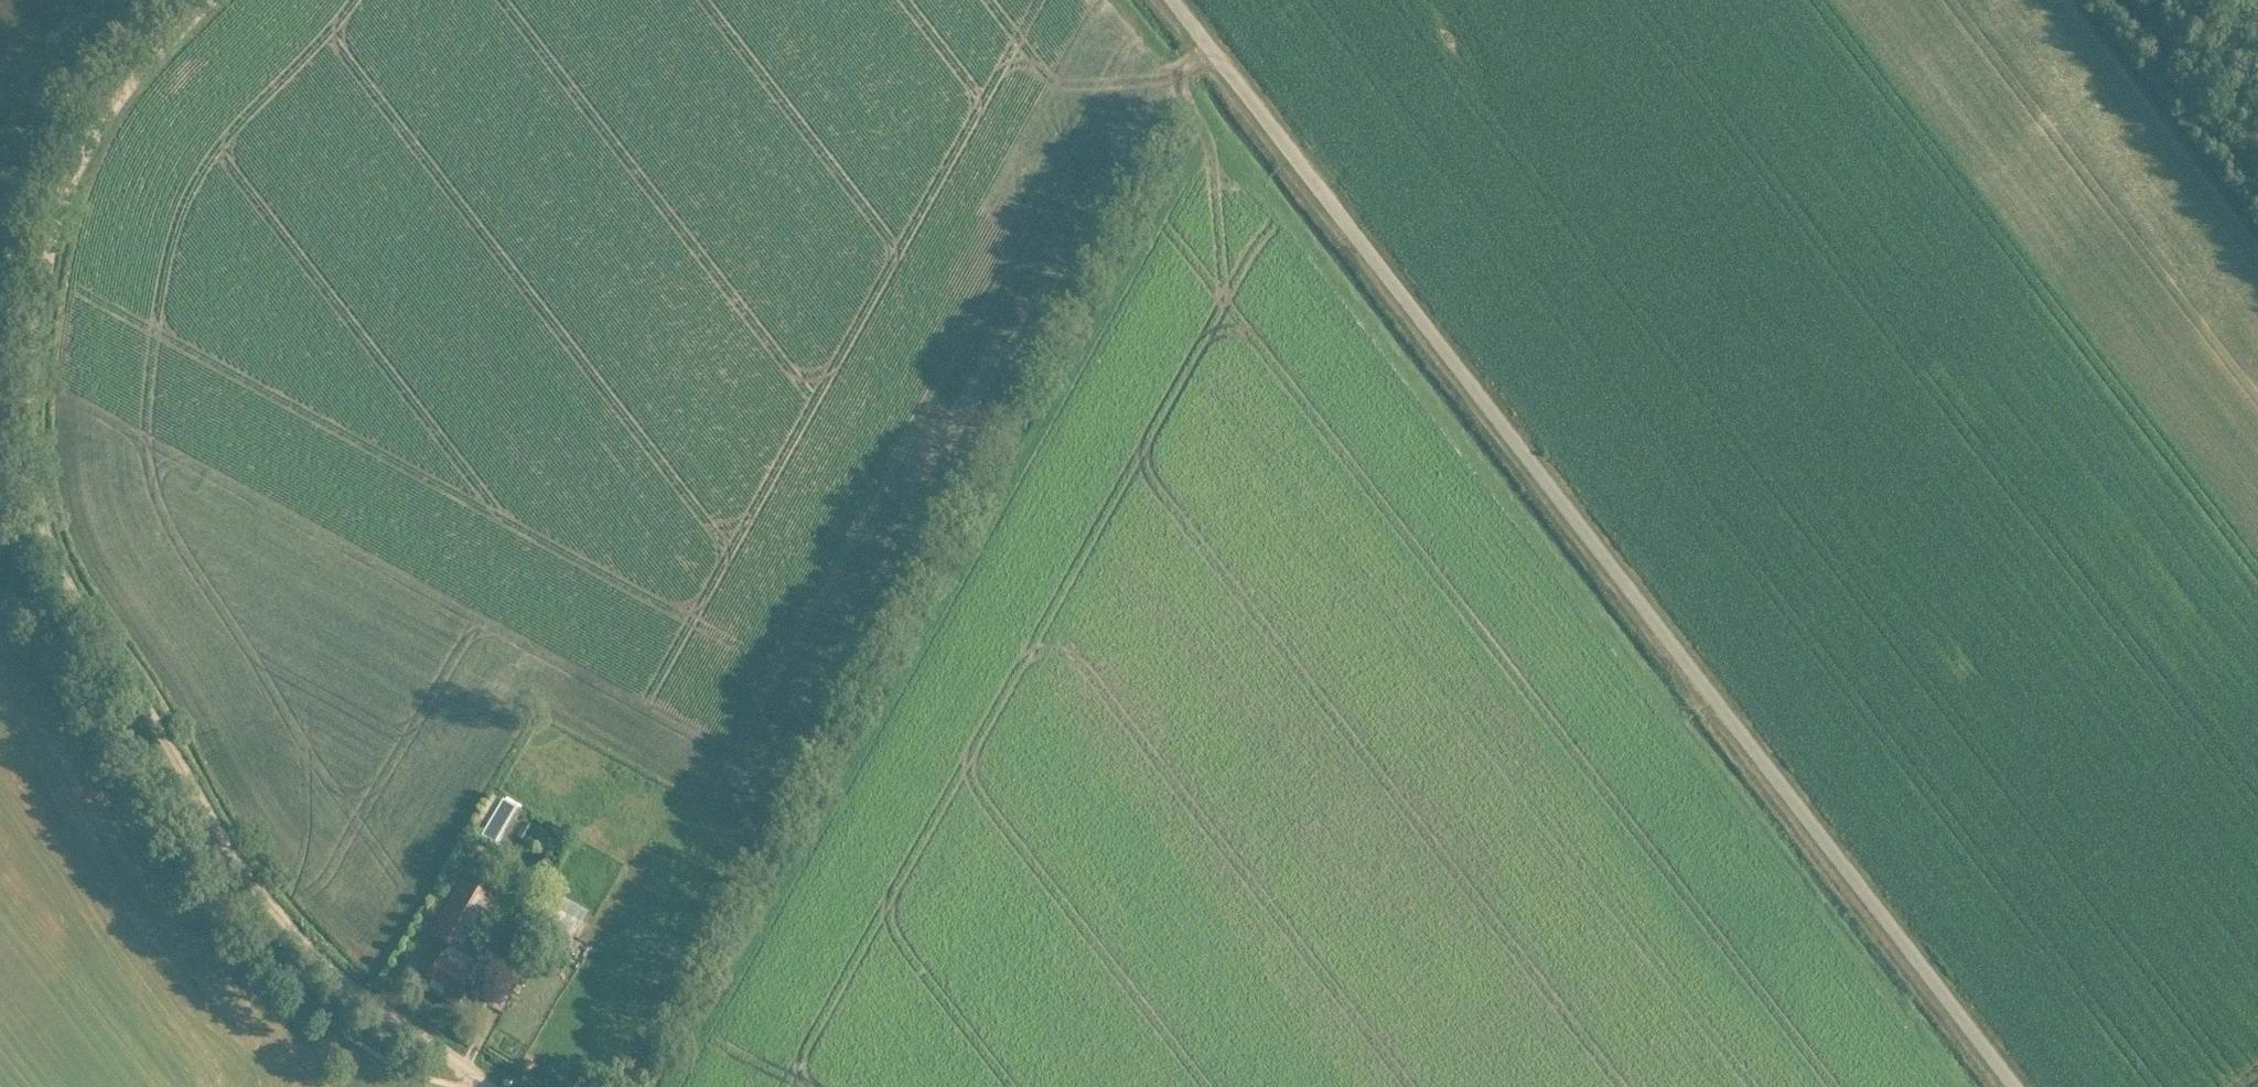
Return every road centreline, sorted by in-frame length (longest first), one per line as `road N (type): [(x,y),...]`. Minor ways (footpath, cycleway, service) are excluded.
road 1 (unclassified): [(2007,1086),(1166,0)]
road 2 (track): [(477,1086),(305,955),(248,893),(60,595),(35,531),(16,392),(45,243),(95,116),(212,0)]

